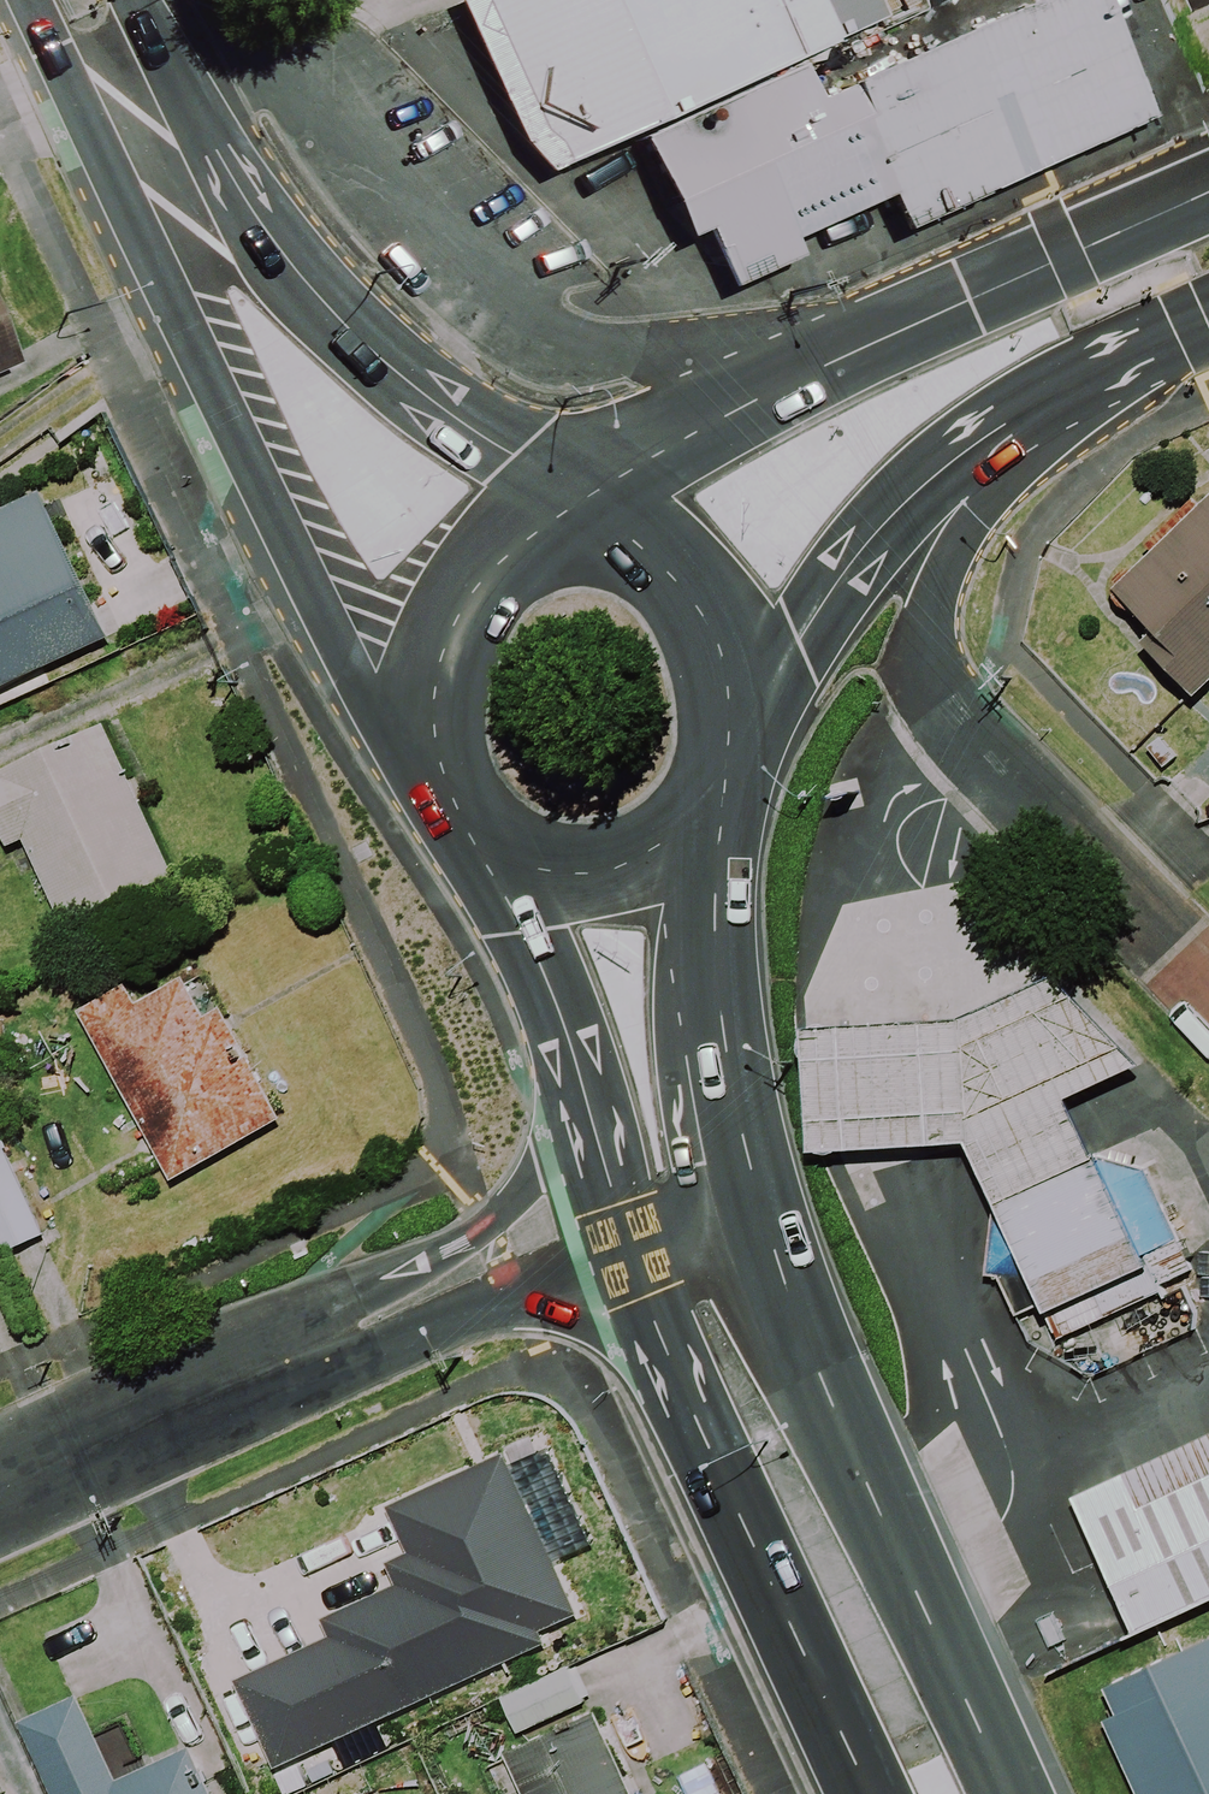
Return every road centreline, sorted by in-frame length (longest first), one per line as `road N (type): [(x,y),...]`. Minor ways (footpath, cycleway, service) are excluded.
road 1 (primary): [(599,543),(659,478),(748,408),(1208,194)]
road 2 (residential): [(0,1488),(505,1252),(627,1227)]
road 3 (trunk): [(422,750),(364,684),(252,488),(136,156)]
road 4 (trunk): [(758,1203),(822,1378),(1006,1793)]
road 5 (trunk): [(868,1793),(663,1344),(627,1227)]
road 6 (trunk): [(136,156),(362,346),(516,450),(575,539)]
road 7 (trunk): [(717,789),(718,1031),(758,1203)]
road 8 (trunk): [(627,1227),(582,1083),(487,839)]
road 9 (primary): [(987,437),(869,542),(738,736)]
road 10 (residential): [(971,732),(1208,984)]
road 11 (primary): [(987,437),(935,634),(940,683),(971,732)]
road 12 (trunk): [(422,750),(415,721),(419,664),(443,612),(509,557),(575,539)]
road 13 (trunk): [(599,543),(661,565),(710,610),(737,670),(738,736)]
road 14 (trunk): [(717,789),(663,844),(613,864),(562,866),(487,839)]
road 15 (primary): [(1208,324),(1086,379),(987,437)]
road 16 (trunk): [(136,156),(67,0)]
road 17 (residential): [(758,1203),(627,1227)]

